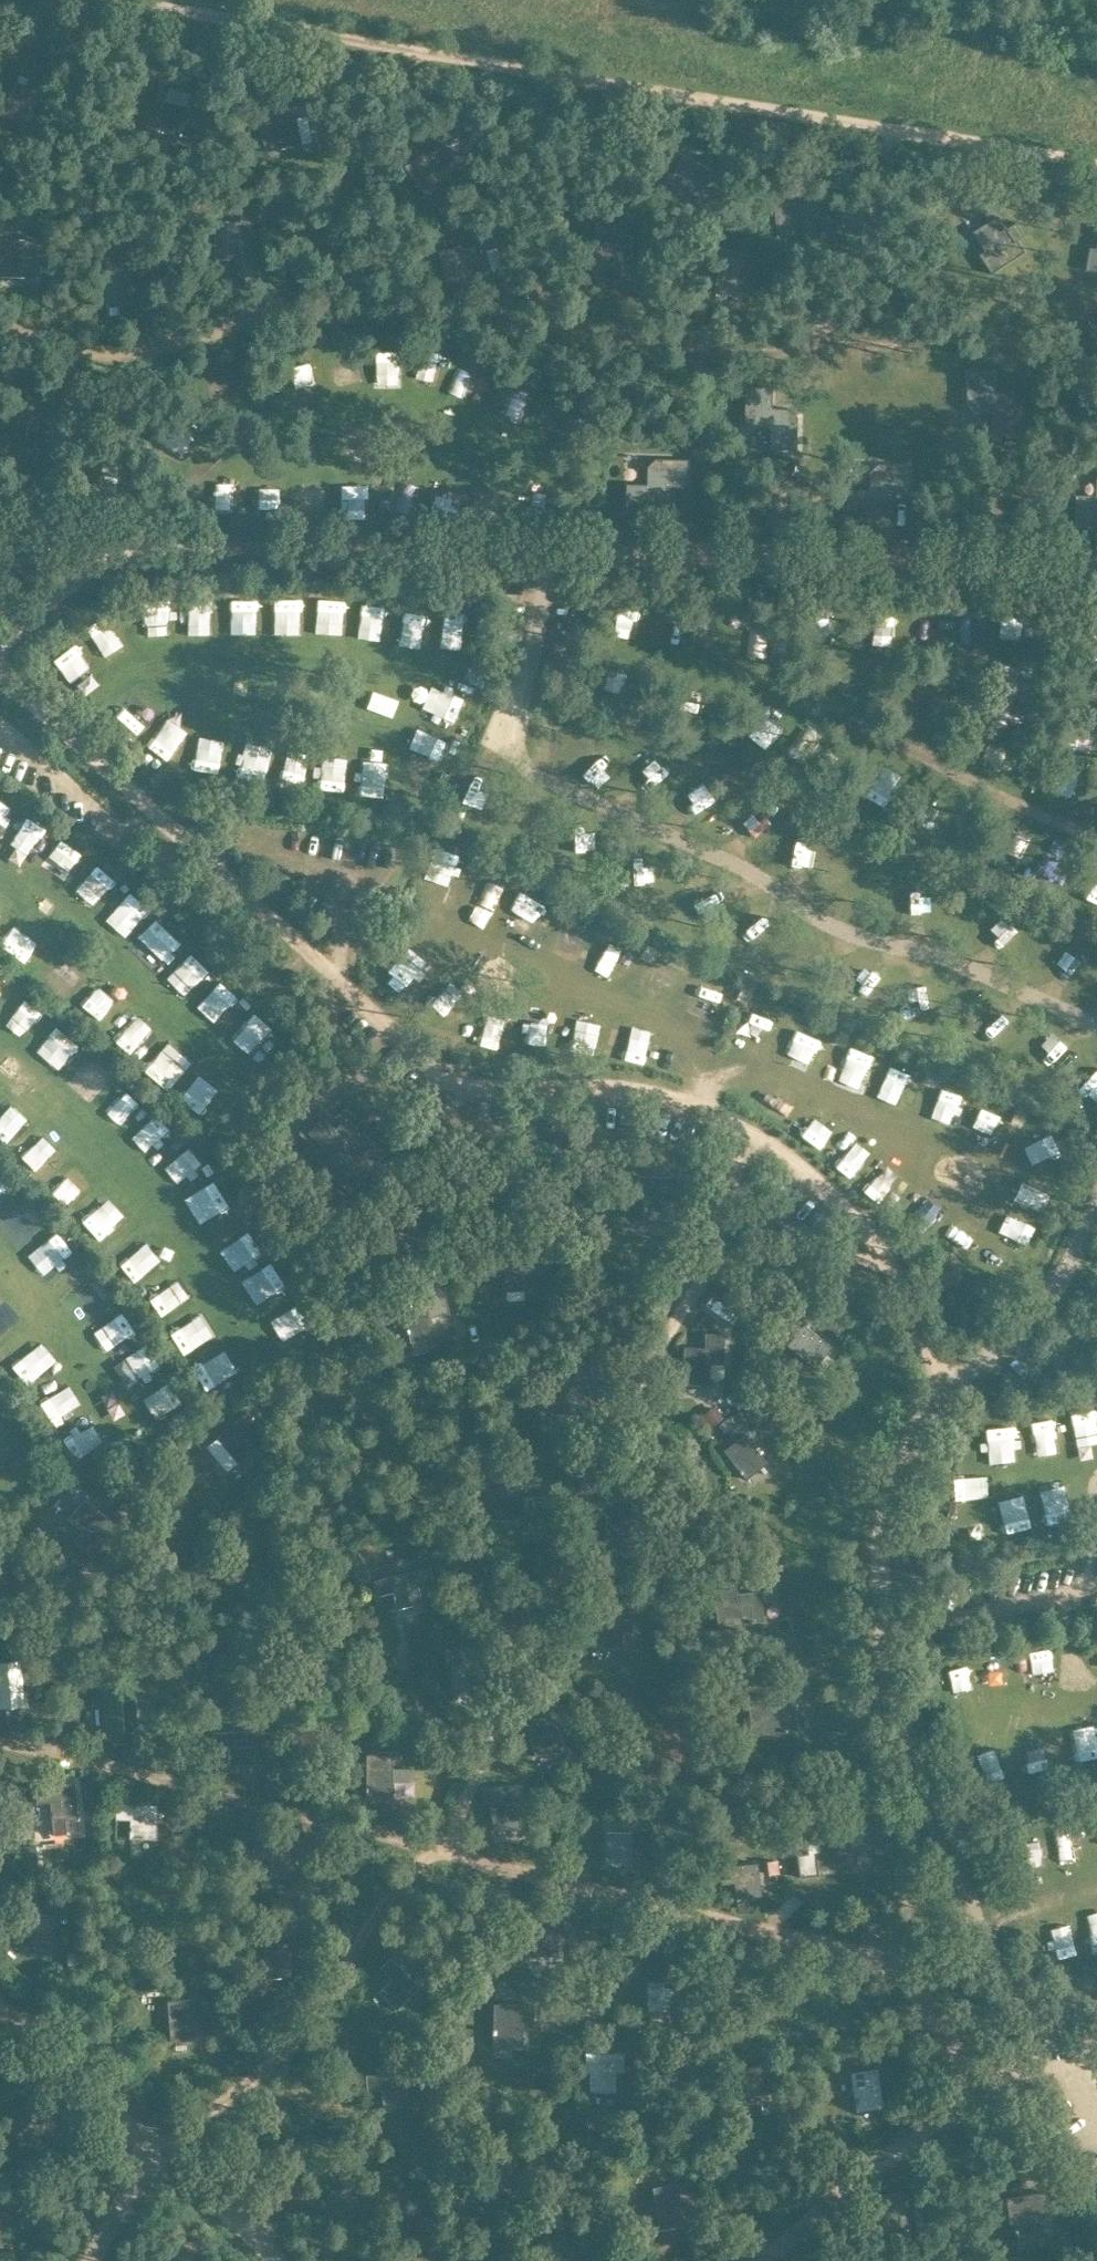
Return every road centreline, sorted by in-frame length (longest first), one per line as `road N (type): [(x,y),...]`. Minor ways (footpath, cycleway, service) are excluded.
road 1 (track): [(870,1244),(792,1232),(742,1235),(684,1282),(468,1734),(362,1927),(244,2091),(194,2132),(145,2142)]
road 2 (track): [(0,1721),(867,1966),(913,1989),(982,2086)]
road 3 (track): [(1096,174),(1016,150),(102,0)]
road 4 (track): [(523,69),(522,183),(548,322),(806,349),(841,305),(869,246),(892,130)]
road 5 (track): [(0,322),(113,357),(197,339),(304,278),(412,52)]
road 6 (track): [(876,1609),(1096,1563)]

